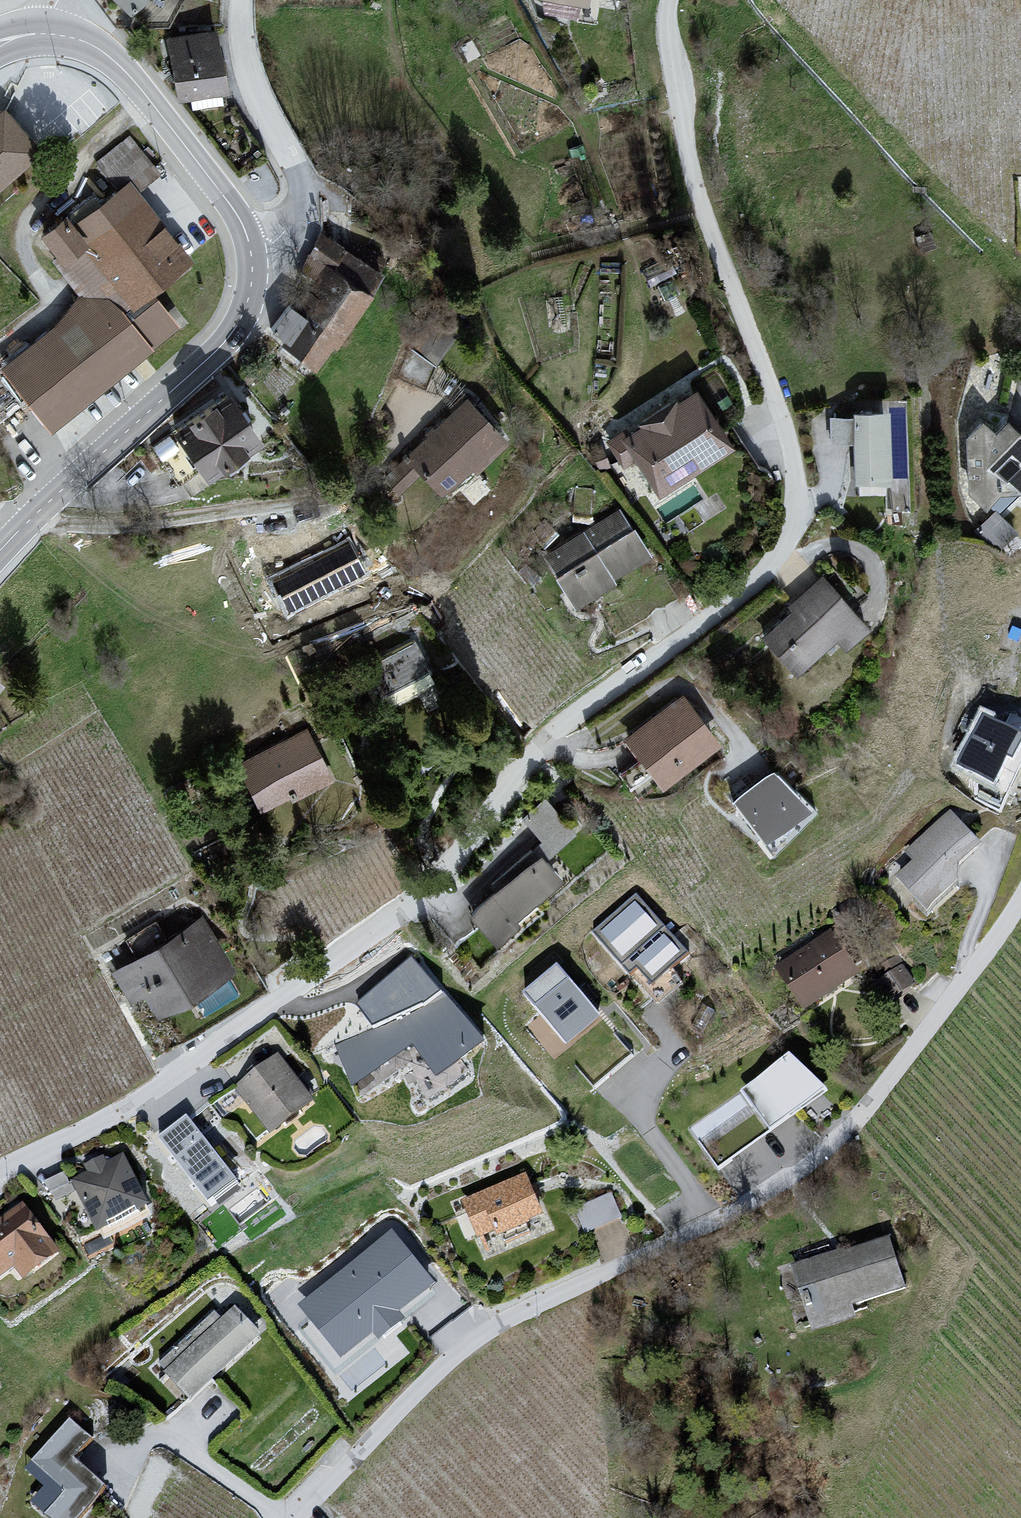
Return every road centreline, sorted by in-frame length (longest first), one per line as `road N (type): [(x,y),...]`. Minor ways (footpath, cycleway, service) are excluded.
road 1 (residential): [(0,1170),(182,1071),(402,911),(568,721),(742,594),(785,546),(796,501),(789,442),(703,211),(668,43),(671,0)]
road 2 (residential): [(1020,898),(827,1149),(675,1244),(499,1324),(446,1362),(297,1517)]
road 3 (secondary): [(0,553),(233,332),(248,302),(251,251)]
road 4 (secondary): [(251,251),(242,222),(125,70),(91,45),(49,33)]
road 5 (residential): [(242,0),(249,72),(303,191),(291,226),(251,251)]

